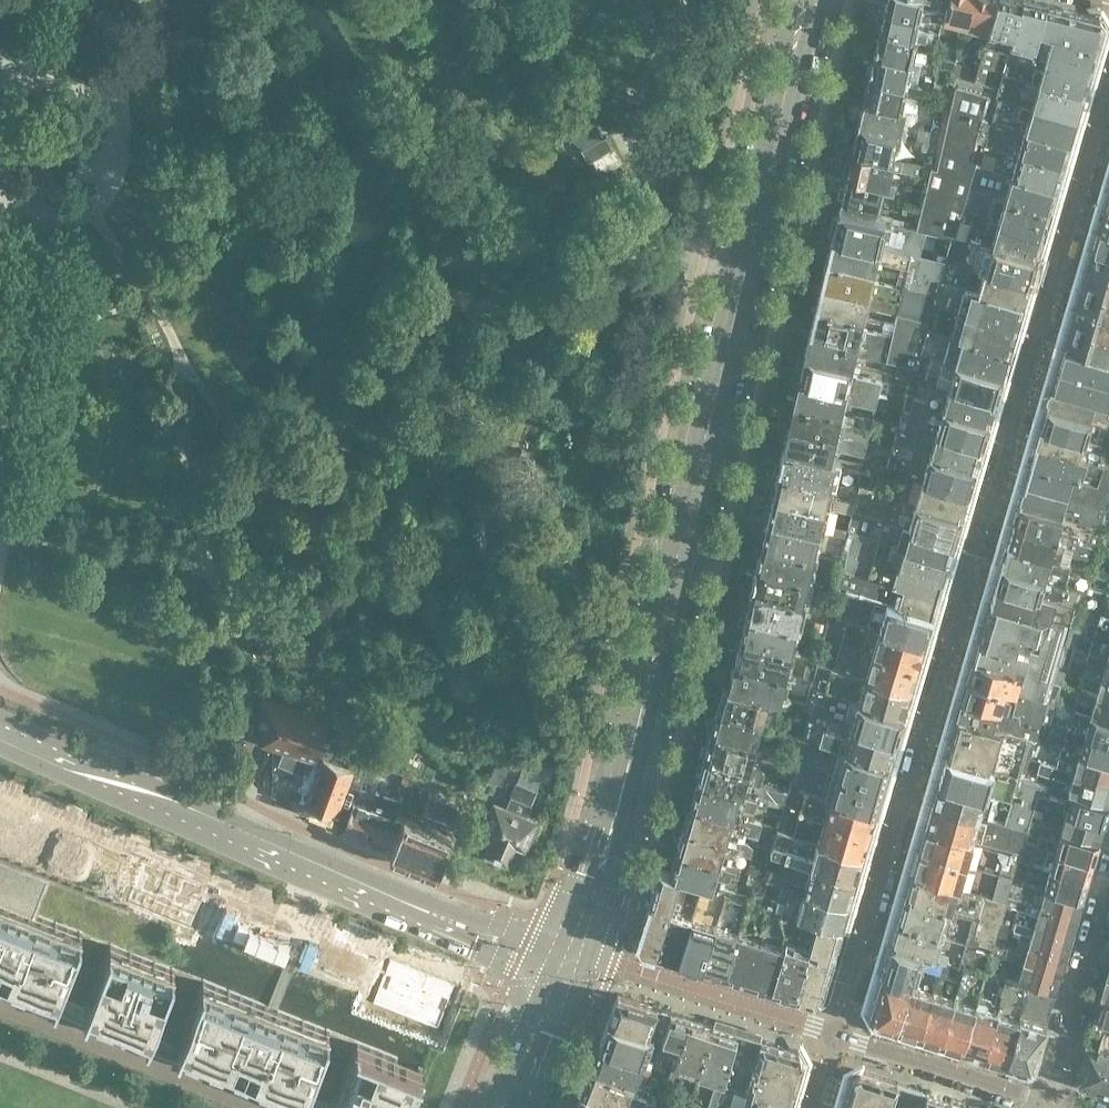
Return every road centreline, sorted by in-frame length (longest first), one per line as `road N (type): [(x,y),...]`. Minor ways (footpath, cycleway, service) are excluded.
road 1 (residential): [(834,1034),(1108,92)]
road 2 (secondary): [(0,736),(254,845),(557,951)]
road 3 (secondary): [(647,683),(775,136)]
road 4 (secondary): [(588,960),(648,711),(647,683)]
road 5 (secondary): [(647,683),(557,951)]
road 6 (residential): [(834,1034),(588,960)]
road 7 (residential): [(1050,1105),(834,1034)]
road 8 (residential): [(1050,1105),(1108,901)]
road 9 (secondary): [(557,951),(493,1107)]
road 10 (secondary): [(533,1107),(588,960)]
road 11 (secondary): [(775,136),(790,111),(816,0)]
road 12 (secondary): [(796,0),(772,107),(775,136)]

